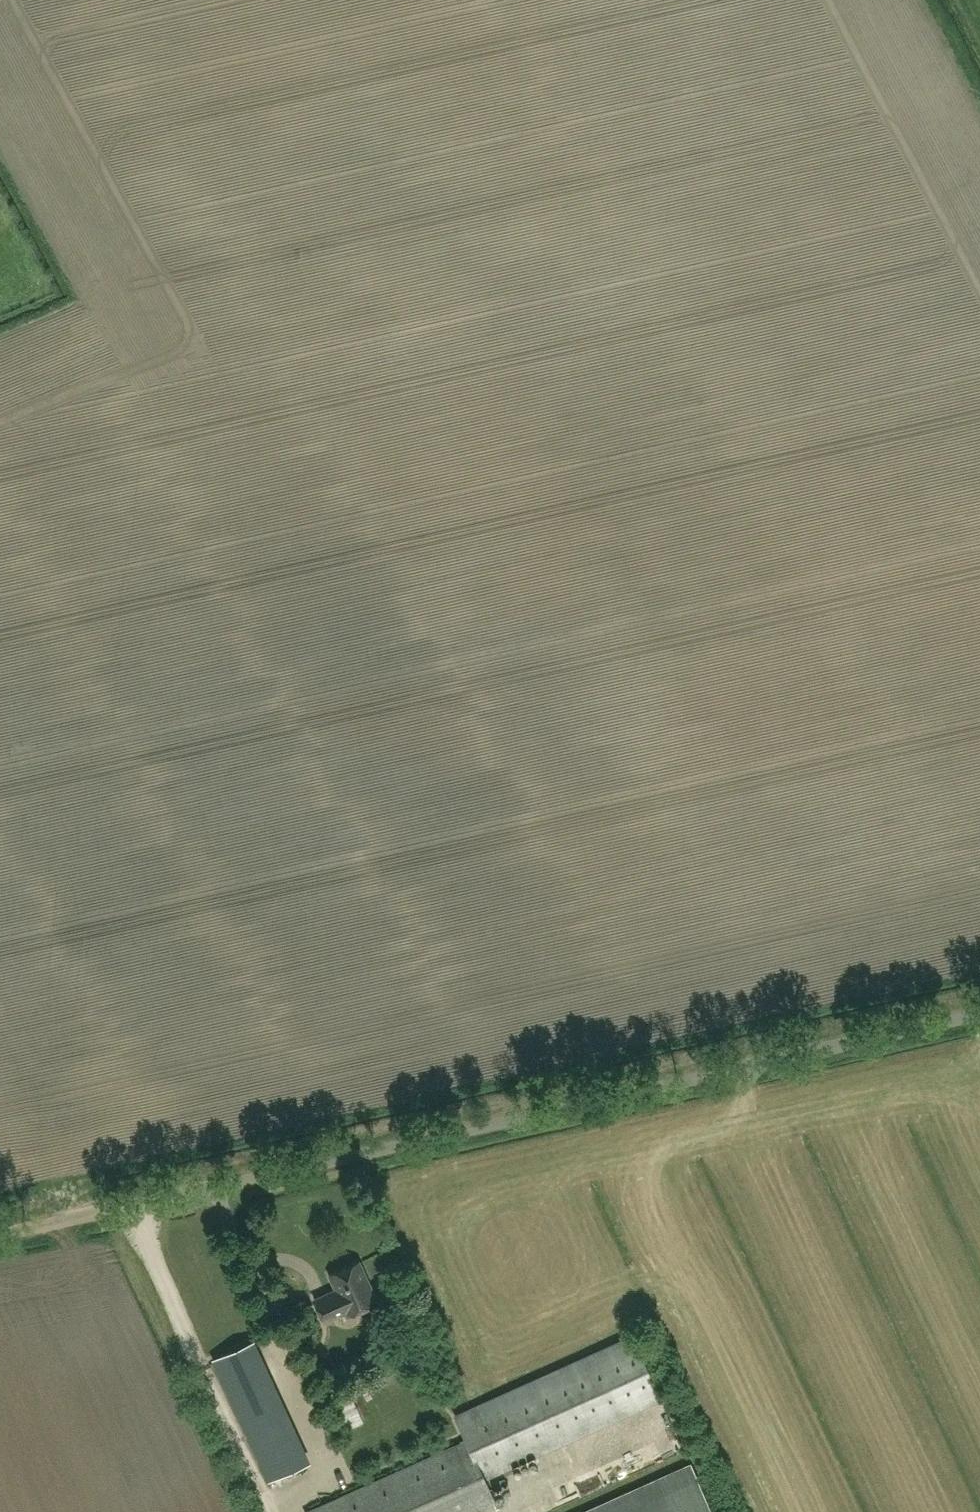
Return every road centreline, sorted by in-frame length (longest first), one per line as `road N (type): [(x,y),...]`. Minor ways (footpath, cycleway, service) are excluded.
road 1 (unclassified): [(0,1236),(979,1017)]

